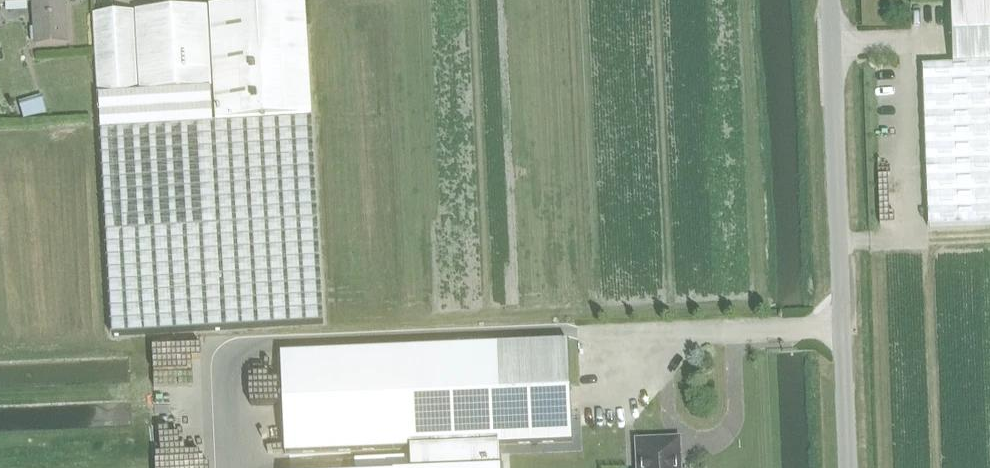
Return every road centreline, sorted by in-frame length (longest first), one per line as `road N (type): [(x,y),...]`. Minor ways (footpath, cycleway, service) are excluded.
road 1 (unclassified): [(848,467),(829,0)]

